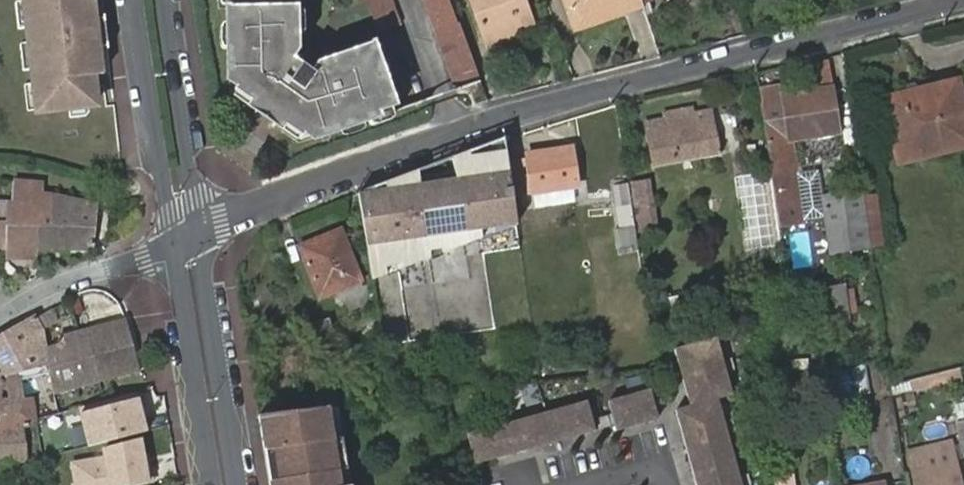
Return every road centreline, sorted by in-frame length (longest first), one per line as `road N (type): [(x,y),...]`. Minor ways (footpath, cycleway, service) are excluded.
road 1 (residential): [(963,0),(442,138),(199,233)]
road 2 (residential): [(236,484),(199,233)]
road 3 (residential): [(134,0),(173,245)]
road 4 (residential): [(173,245),(213,484)]
road 5 (residential): [(199,233),(163,0)]
road 6 (residential): [(173,245),(50,291),(0,320)]

